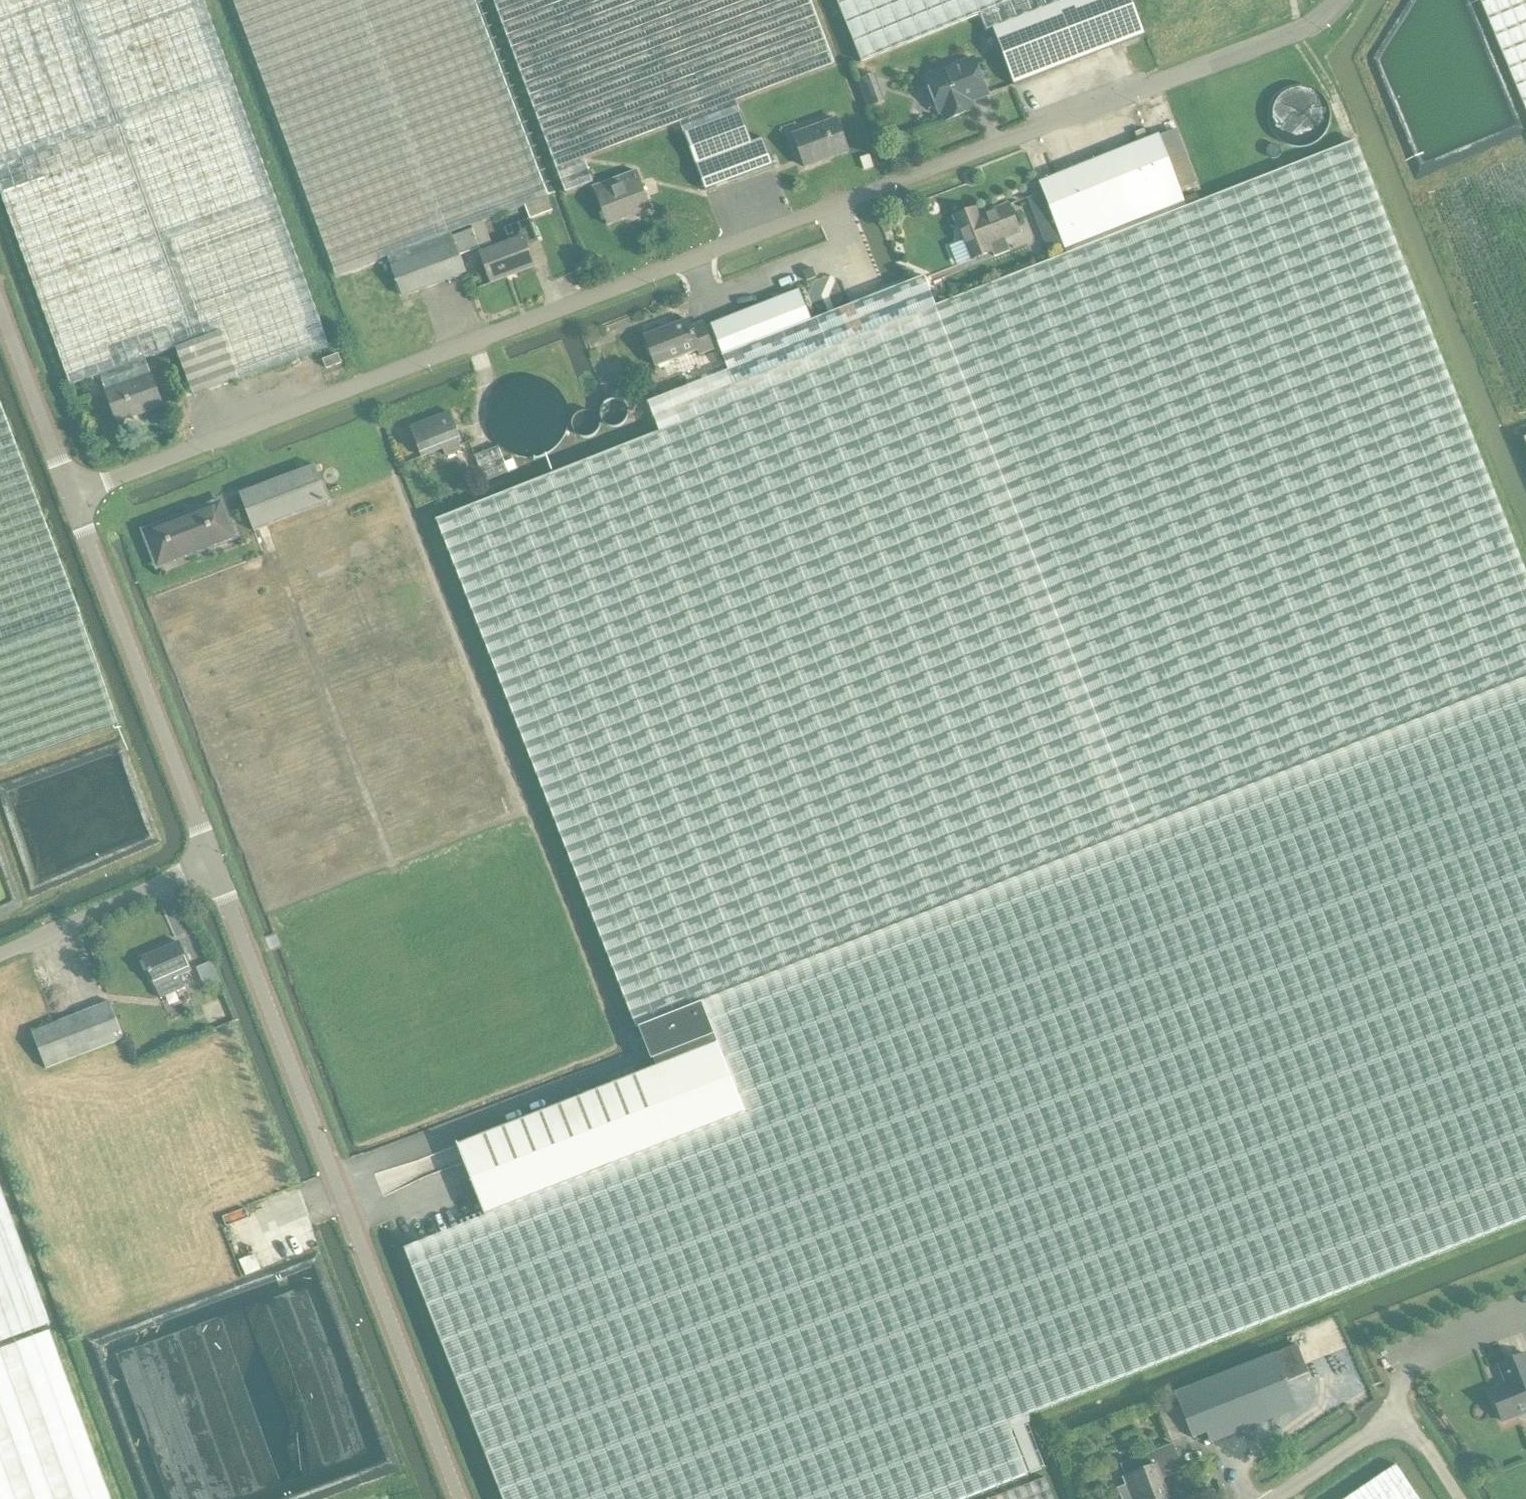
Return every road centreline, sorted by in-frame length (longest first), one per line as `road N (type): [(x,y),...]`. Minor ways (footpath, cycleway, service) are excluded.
road 1 (unclassified): [(1339,0),(1314,25),(71,492)]
road 2 (unclassified): [(459,1498),(212,864)]
road 3 (unclassified): [(212,864),(71,492)]
road 4 (unclassified): [(212,864),(0,956)]
road 5 (unclassified): [(71,492),(0,296)]
road 6 (residential): [(1279,1498),(1399,1419)]

